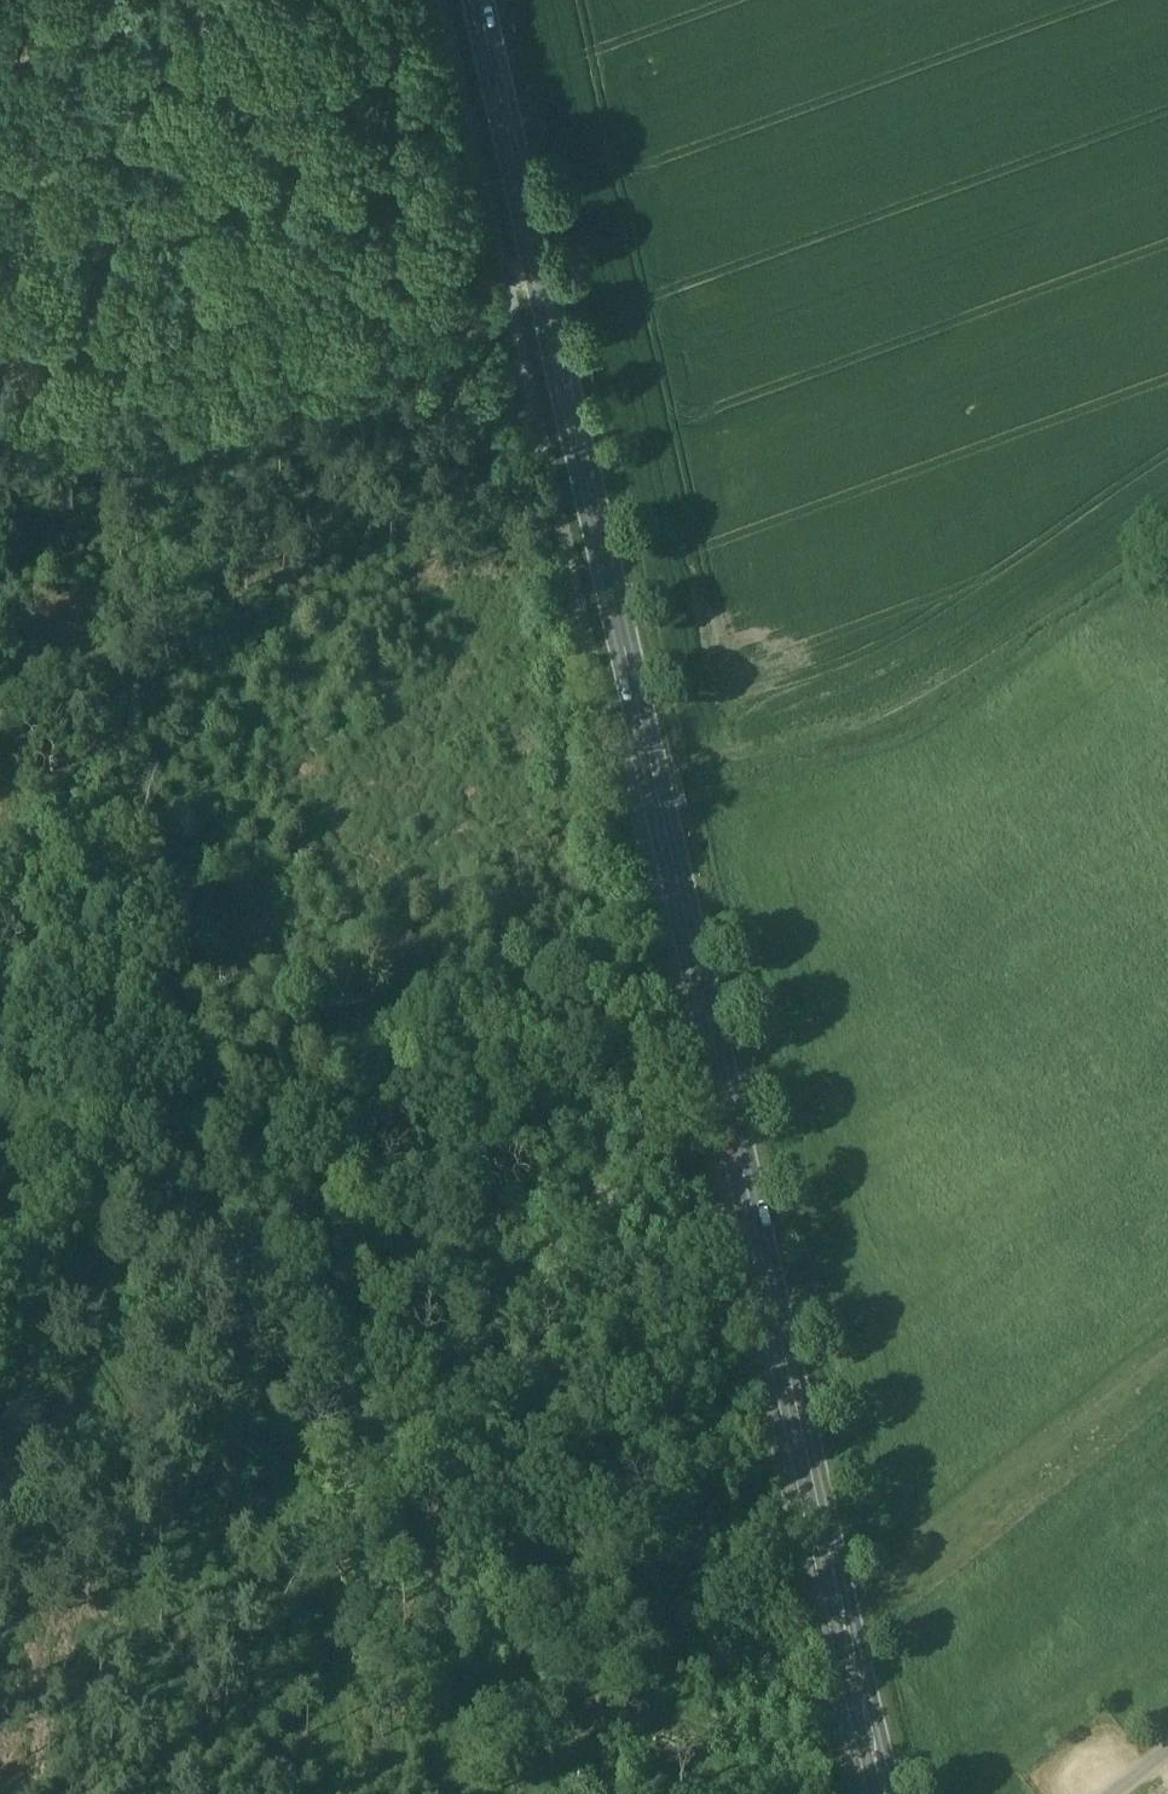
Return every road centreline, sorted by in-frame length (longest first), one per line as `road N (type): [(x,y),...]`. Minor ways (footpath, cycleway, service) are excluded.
road 1 (secondary): [(894,1793),(772,1333),(560,410),(478,0)]
road 2 (track): [(533,265),(259,349),(123,407),(0,480)]

